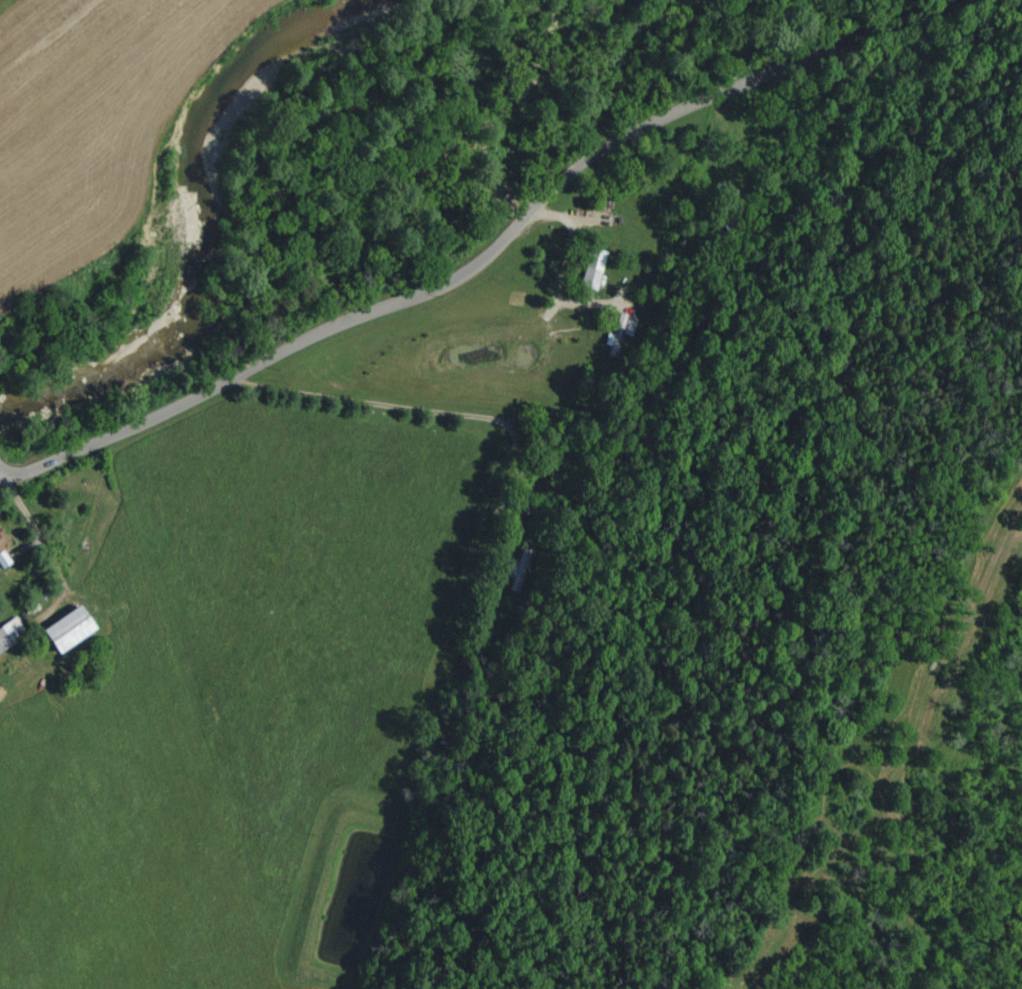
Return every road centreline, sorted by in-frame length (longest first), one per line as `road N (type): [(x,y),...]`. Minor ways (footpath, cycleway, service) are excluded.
road 1 (residential): [(3,480),(445,285),(597,153),(922,0)]

